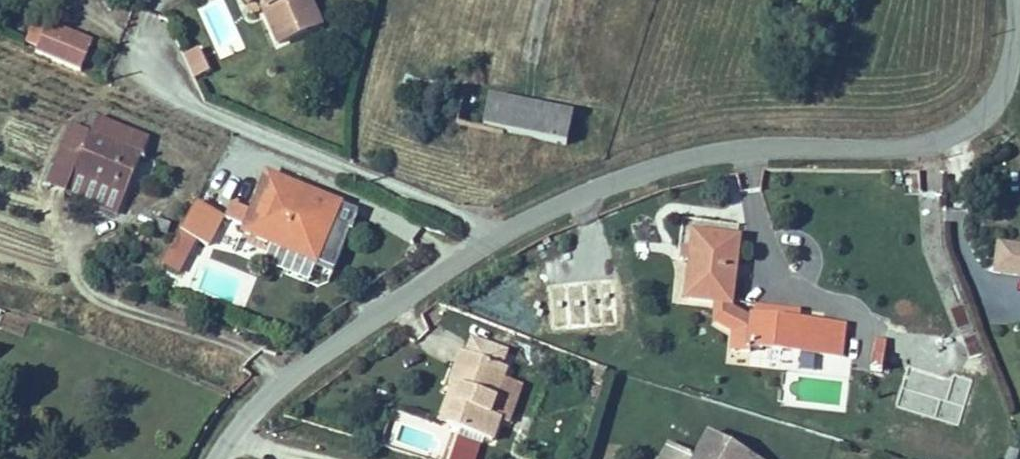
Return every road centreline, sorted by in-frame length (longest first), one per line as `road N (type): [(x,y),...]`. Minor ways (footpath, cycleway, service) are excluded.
road 1 (unclassified): [(218,458),(283,382),(505,233),(586,194),(705,155),(900,148),(974,120),(999,93),(1019,0)]

